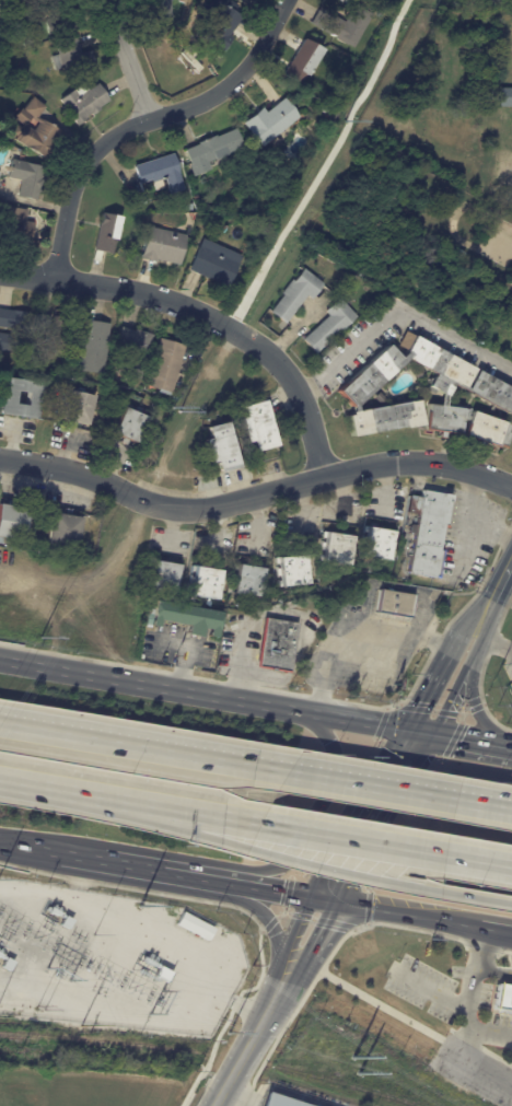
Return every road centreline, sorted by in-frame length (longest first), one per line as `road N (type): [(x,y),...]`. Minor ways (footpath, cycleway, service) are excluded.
road 1 (residential): [(0,460),(58,468),(188,509),(407,462),(468,469),(511,486)]
road 2 (secondary): [(420,737),(0,661)]
road 3 (residential): [(284,0),(246,69),(217,94),(116,132),(81,167),(54,278)]
road 4 (motorway): [(281,775),(0,728)]
road 5 (motorway): [(247,850),(511,905)]
road 6 (motorway): [(255,823),(511,868)]
road 7 (residential): [(0,270),(163,298),(233,329)]
road 8 (secondary): [(223,883),(268,876),(306,846),(336,779),(336,756),(314,718)]
road 9 (motorway): [(511,813),(281,775)]
road 10 (tertiary): [(420,737),(327,903)]
road 11 (residential): [(233,329),(272,354),(293,383),(324,477)]
road 12 (secondary): [(327,903),(481,930)]
road 13 (motorway): [(0,782),(141,808)]
road 14 (secondary): [(82,860),(223,883)]
road 15 (secondary): [(511,746),(475,706),(477,626)]
road 16 (tertiary): [(281,986),(221,1105)]
road 17 (secondary): [(223,883),(275,928),(281,986)]
road 18 (tertiary): [(477,626),(420,737)]
road 19 (residential): [(108,0),(148,117)]

